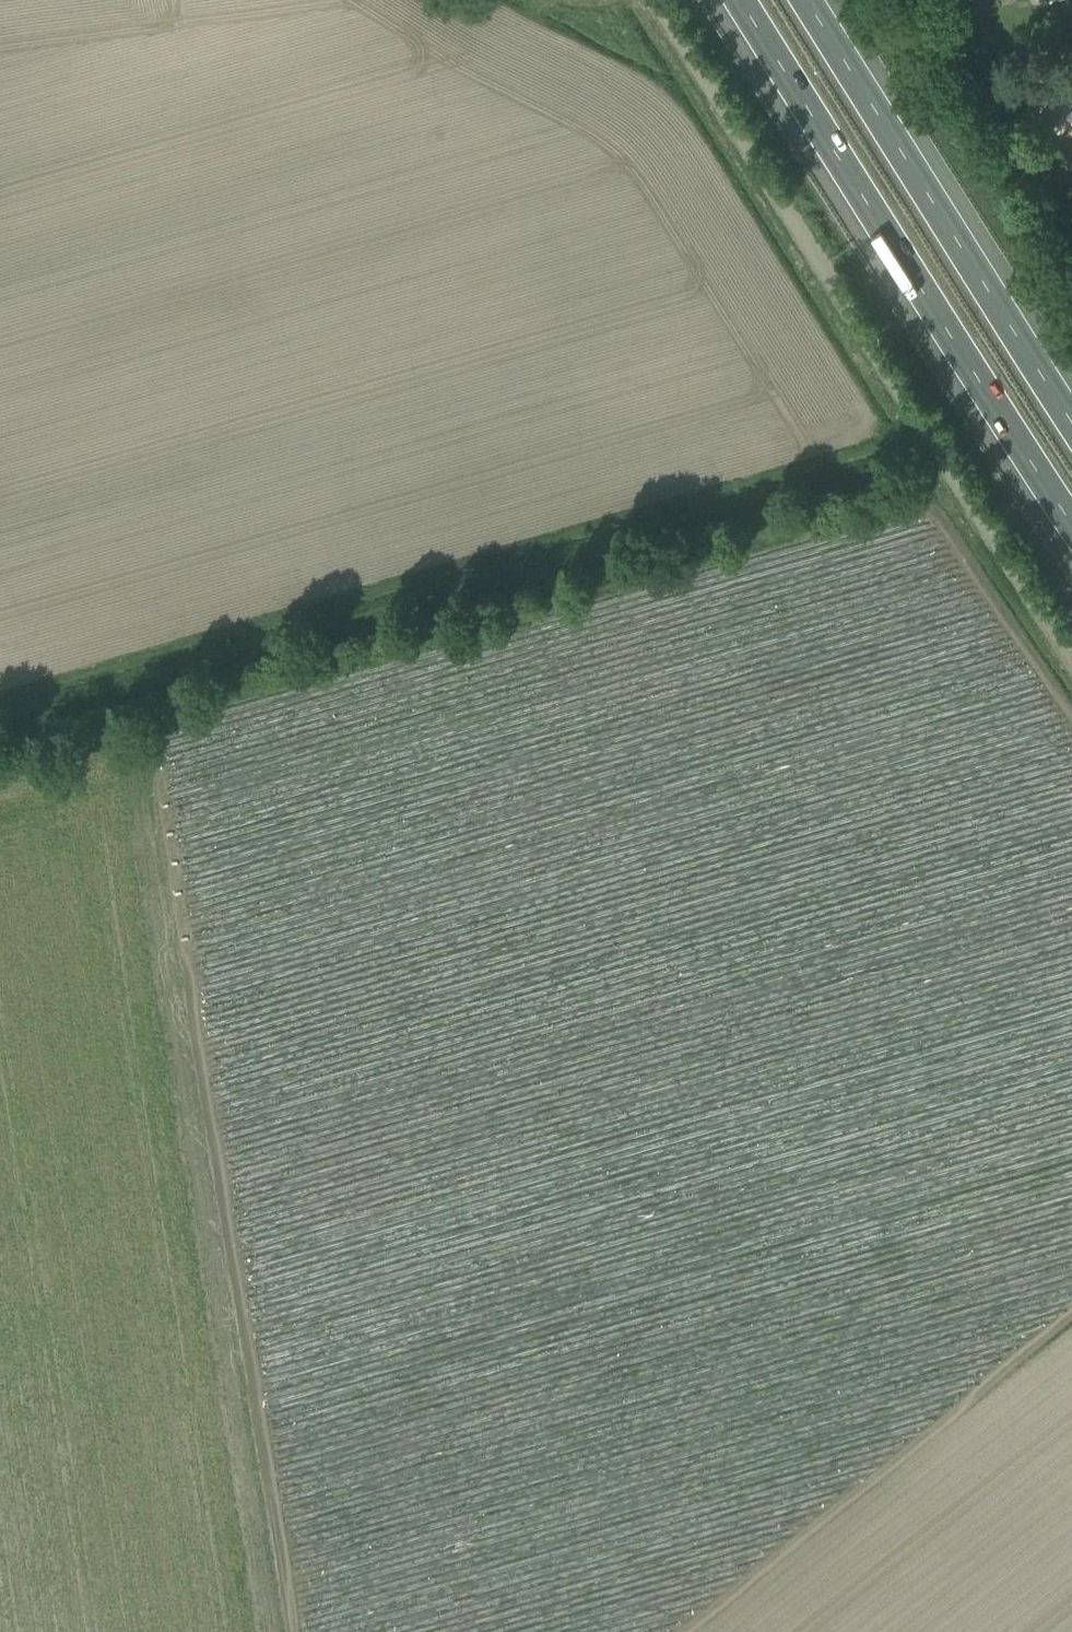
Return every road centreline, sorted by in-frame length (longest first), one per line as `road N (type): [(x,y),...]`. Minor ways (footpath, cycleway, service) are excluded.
road 1 (unclassified): [(1071,654),(655,0)]
road 2 (motorway): [(742,0),(1071,522)]
road 3 (motorway): [(1071,422),(807,0)]

